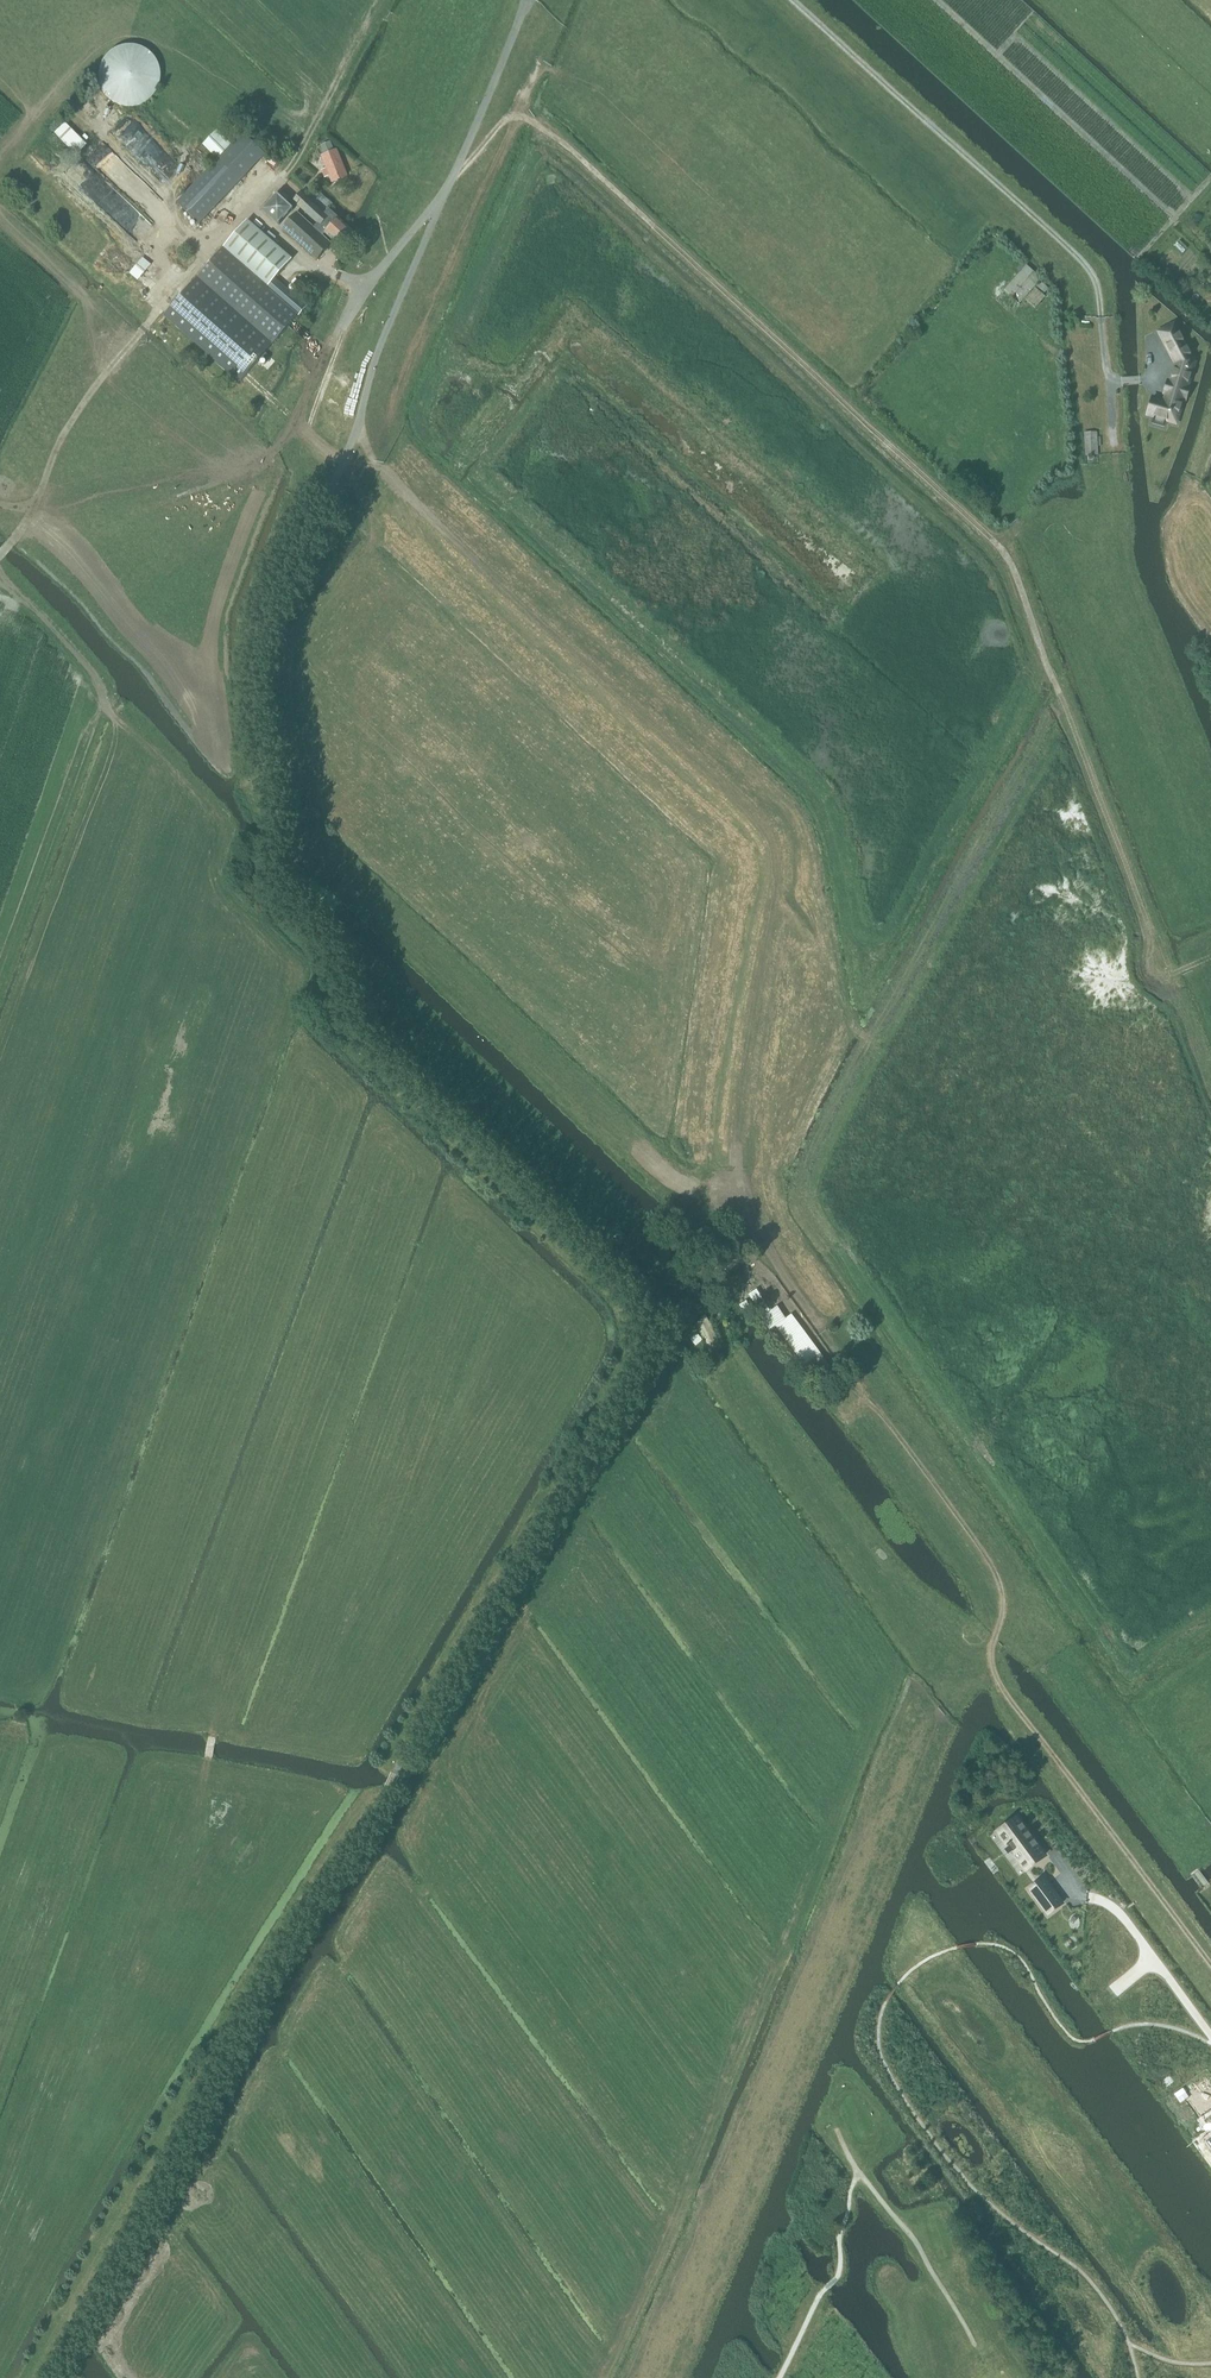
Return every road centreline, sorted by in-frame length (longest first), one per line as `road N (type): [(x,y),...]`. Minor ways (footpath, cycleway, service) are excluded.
road 1 (track): [(1195,966),(1155,974),(1155,933),(1005,552),(568,146),(528,119),(508,117),(452,179)]
road 2 (track): [(34,507),(168,504),(277,456),(367,286)]
road 3 (track): [(974,2345),(911,2233),(857,2171),(843,2224),(843,2273),(828,2284),(778,2377)]
road 4 (track): [(994,1673),(1003,1601),(990,1562),(795,1310)]
road 5 (track): [(245,210),(73,421),(34,507),(0,506)]
road 6 (track): [(1210,1964),(994,1673)]
road 7 (track): [(447,638),(460,613),(358,423)]
road 8 (unclassified): [(443,199),(528,0)]
road 9 (unclassified): [(1210,2037),(1107,1898)]

